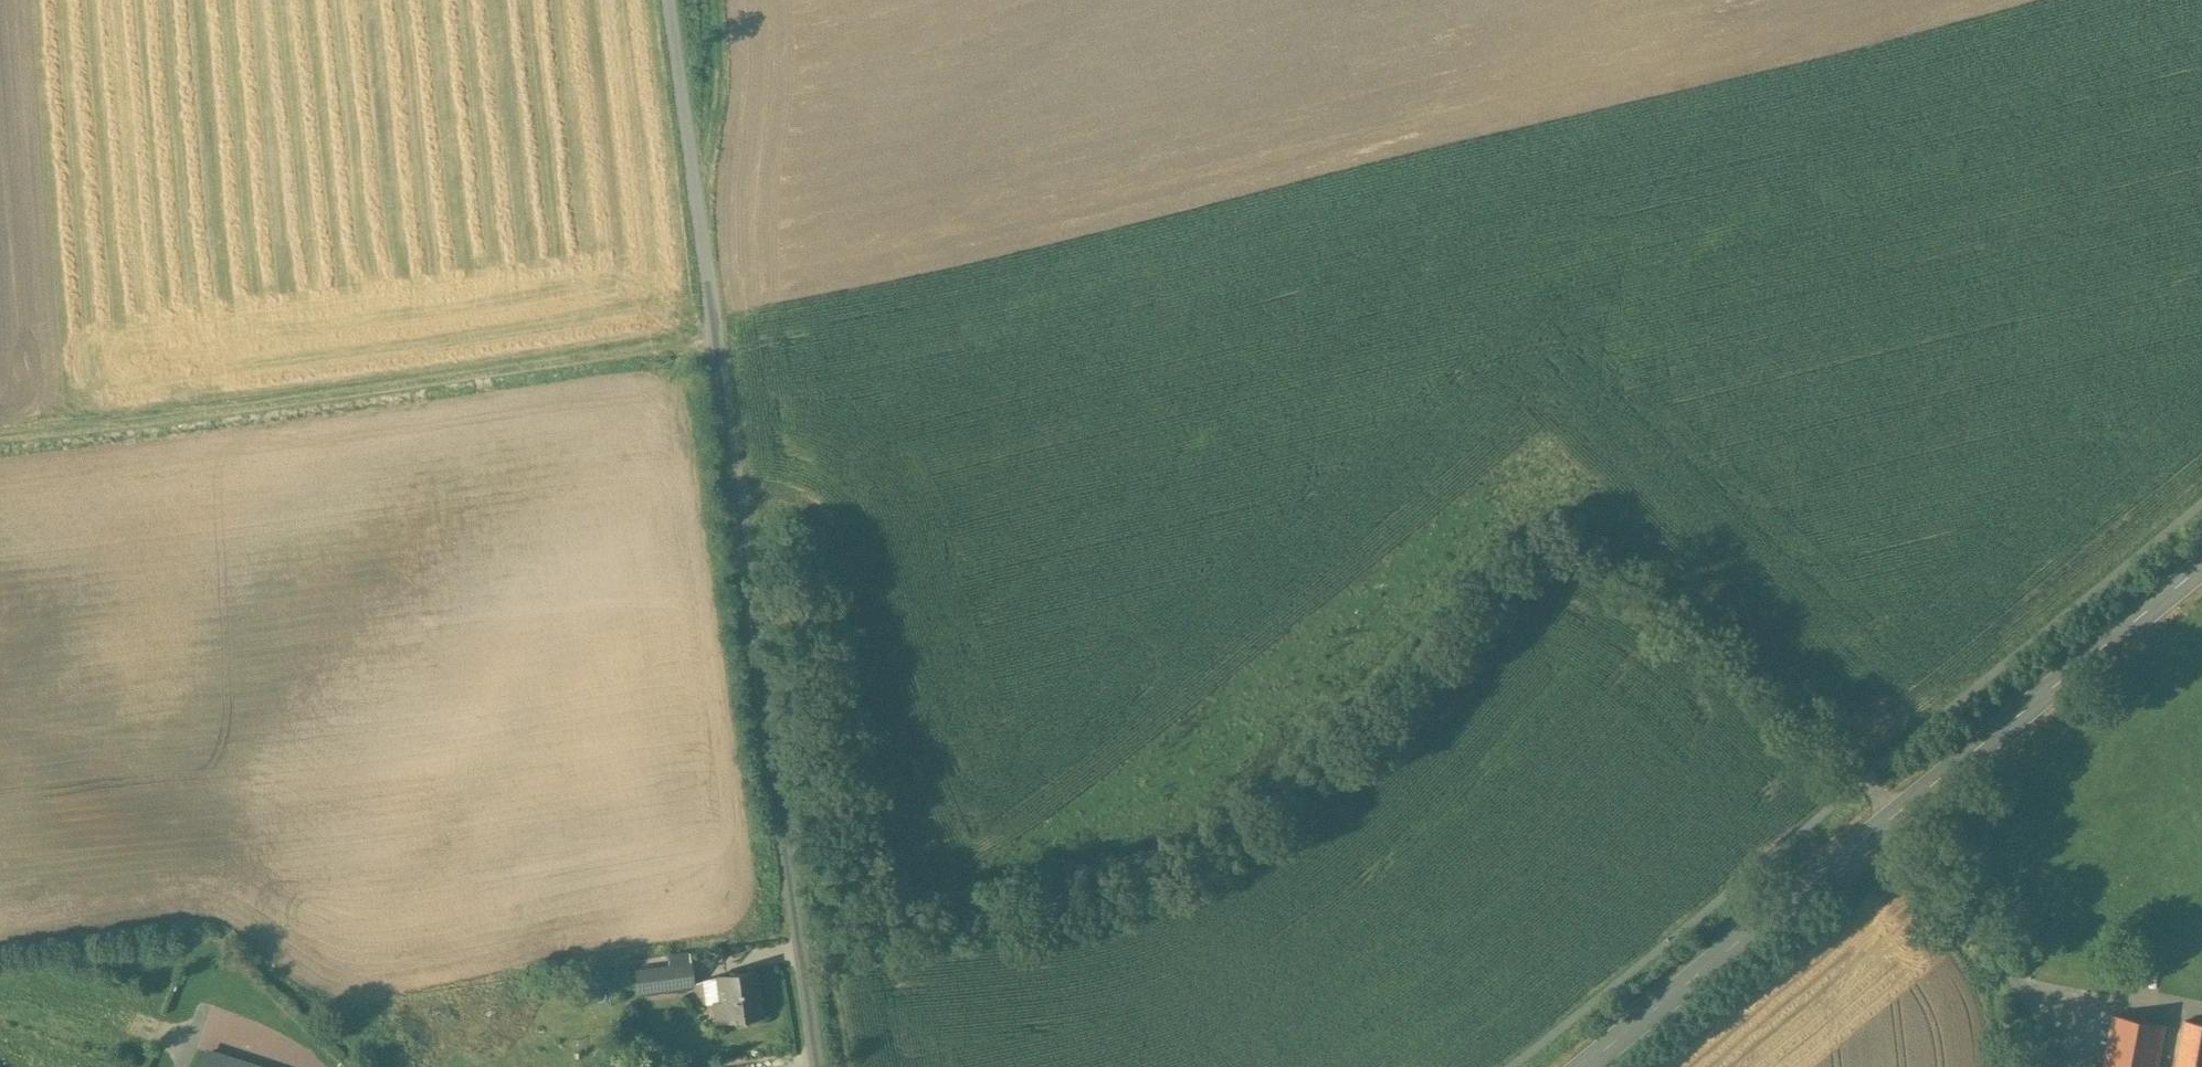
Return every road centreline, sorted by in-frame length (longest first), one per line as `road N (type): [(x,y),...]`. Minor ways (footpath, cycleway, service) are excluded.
road 1 (residential): [(819,1066),(669,0)]
road 2 (tertiary): [(1583,1066),(2201,563)]

